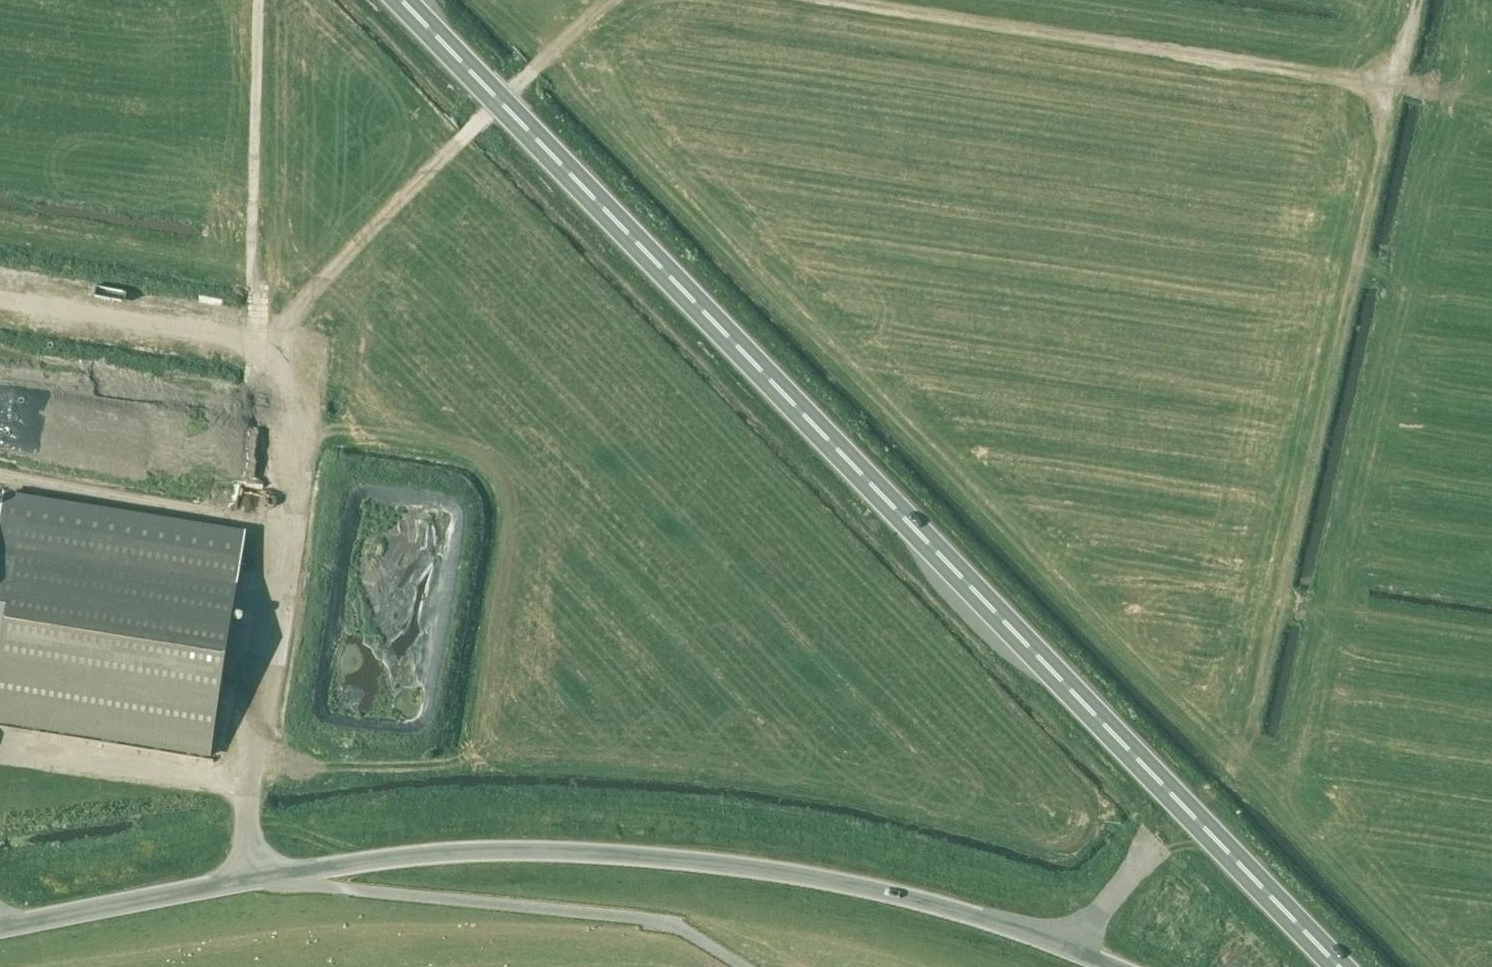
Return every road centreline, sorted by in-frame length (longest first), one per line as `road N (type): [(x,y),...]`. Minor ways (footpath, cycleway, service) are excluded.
road 1 (trunk): [(1337,966),(402,0)]
road 2 (unclassified): [(1114,966),(950,910),(718,864),(464,853),(254,880)]
road 3 (track): [(1237,759),(1254,718),(1416,0)]
road 4 (track): [(302,431),(273,338),(607,0)]
road 5 (track): [(845,0),(1396,87)]
road 6 (unclassified): [(0,928),(254,880)]
road 7 (track): [(1072,951),(1079,932),(1157,842)]

